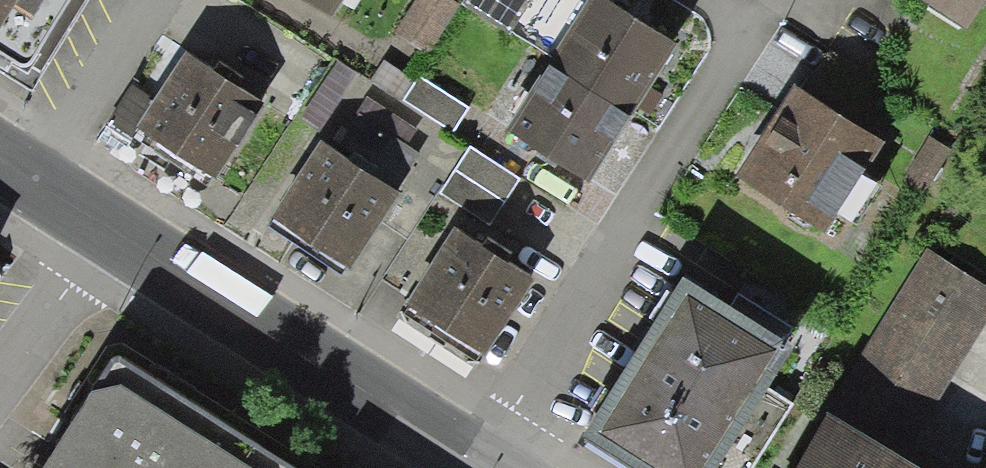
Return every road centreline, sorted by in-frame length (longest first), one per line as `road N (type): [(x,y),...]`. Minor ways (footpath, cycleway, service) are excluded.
road 1 (residential): [(726,0),(754,17),(478,461)]
road 2 (secondary): [(108,233),(478,461)]
road 3 (residential): [(28,184),(153,0)]
road 4 (residential): [(108,233),(0,378)]

